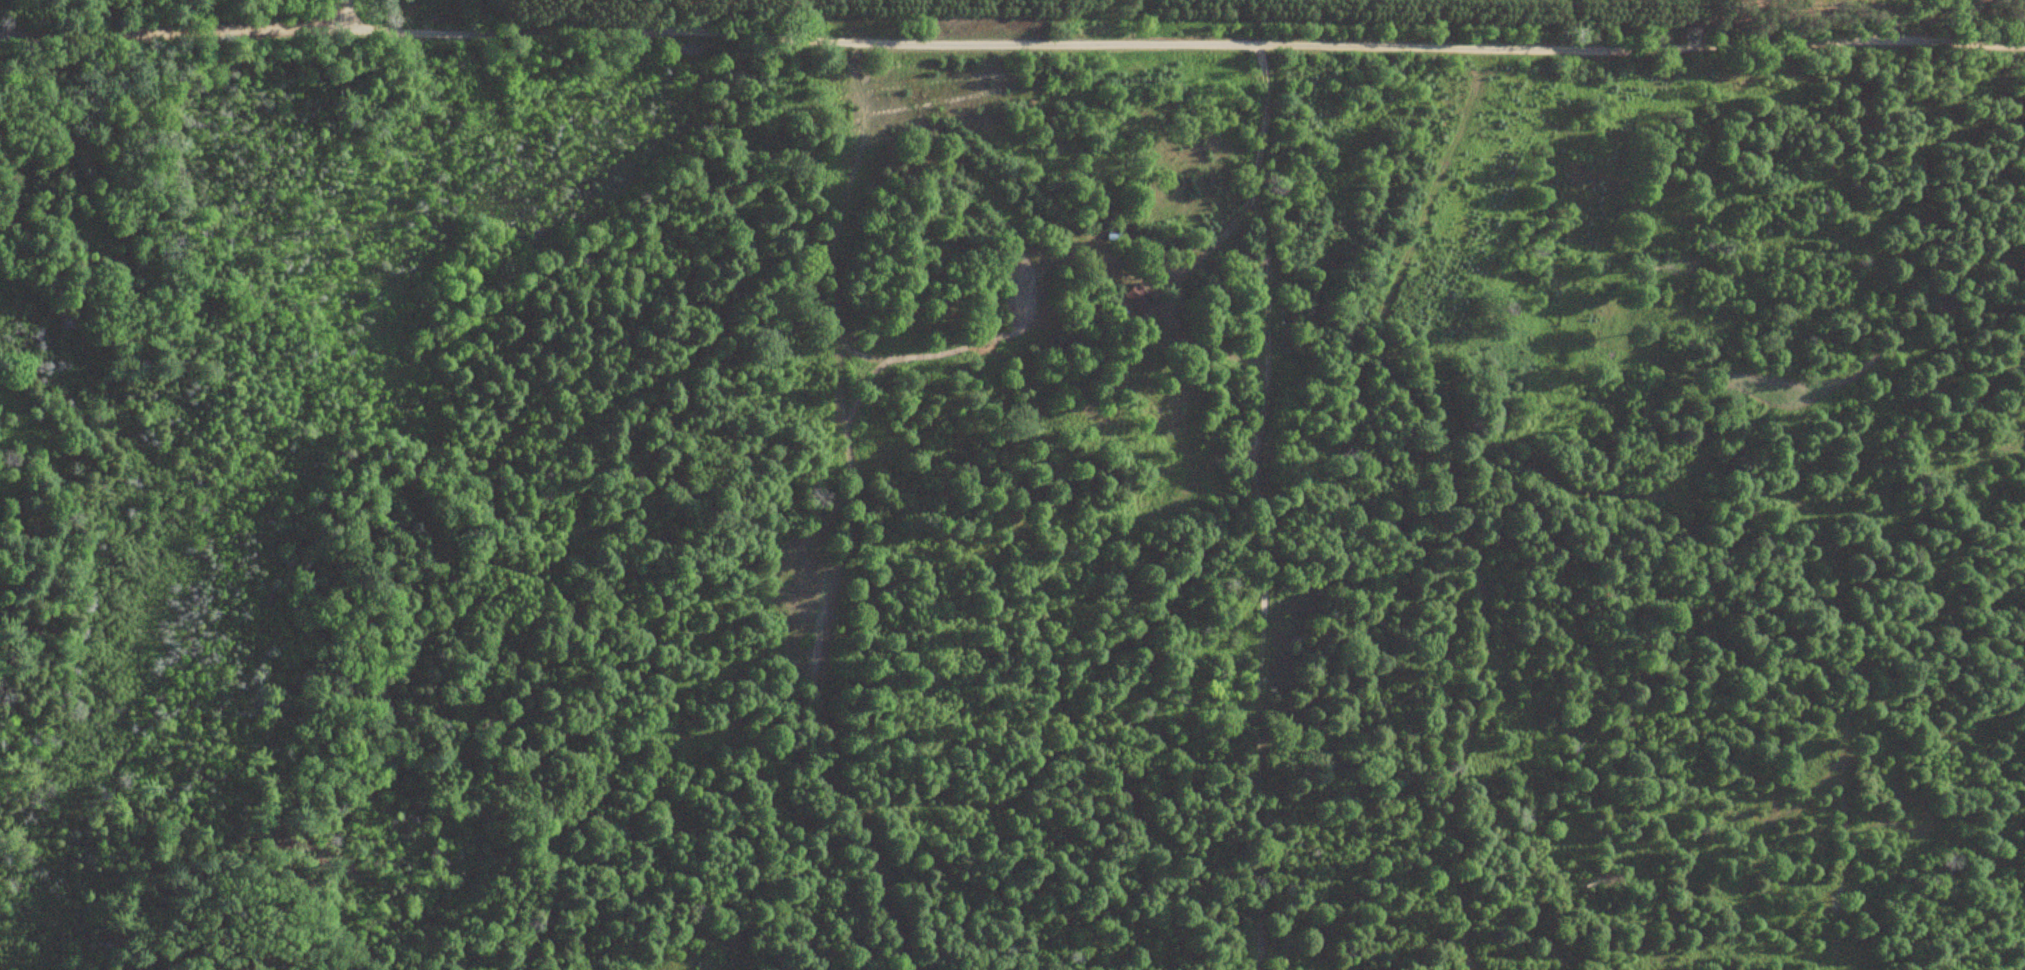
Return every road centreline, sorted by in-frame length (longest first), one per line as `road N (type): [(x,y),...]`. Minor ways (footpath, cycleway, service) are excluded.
road 1 (residential): [(2024,44),(1054,48),(347,24),(0,34)]

